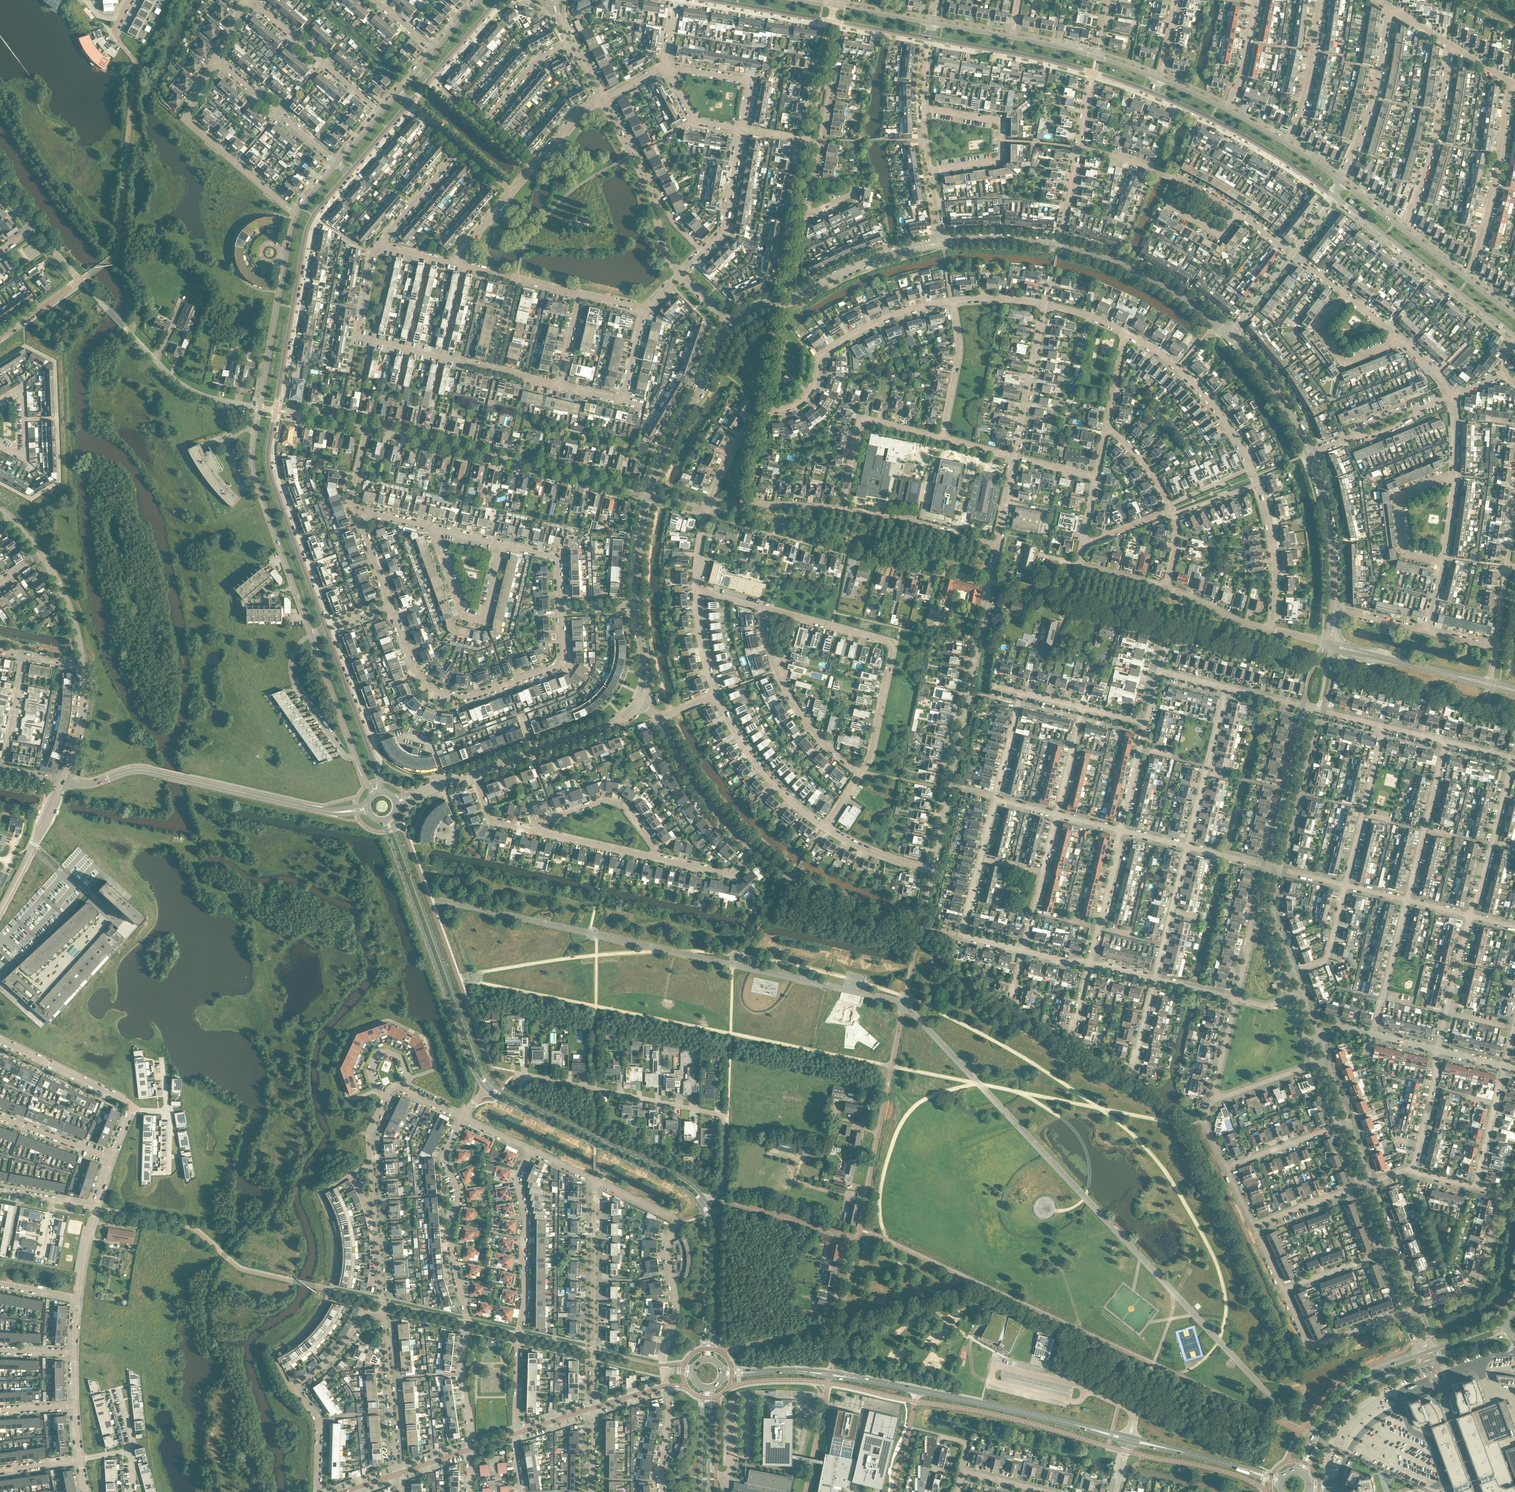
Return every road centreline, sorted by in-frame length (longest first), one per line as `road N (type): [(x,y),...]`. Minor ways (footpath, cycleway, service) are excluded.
road 1 (residential): [(708,507),(744,431),(762,413),(808,393),(819,356),(879,321),(952,301)]
road 2 (residential): [(471,1449),(463,1374),(468,1317),(452,1234),(458,1193),(445,1158),(463,1117)]
road 3 (residential): [(931,870),(990,583)]
road 4 (residential): [(651,494),(368,427)]
road 5 (residential): [(516,1434),(526,1296),(517,1178),(529,1149)]
road 6 (tertiary): [(383,820),(485,1088)]
road 7 (residential): [(717,1194),(724,1116),(521,1076)]
road 8 (tertiary): [(491,1083),(390,817)]
road 9 (residential): [(561,608),(555,667),(455,696),(420,679),(391,606)]
road 10 (residential): [(860,773),(871,754),(892,646),(765,608)]
road 11 (tertiary): [(320,810),(148,772),(63,783)]
road 12 (residential): [(990,583),(740,516)]
road 13 (tertiary): [(275,410),(306,233),(348,174)]
road 14 (tertiary): [(707,1201),(683,1178),(491,1083)]
road 15 (residential): [(665,1371),(676,1310),(667,1246),(678,1222),(595,1179)]
road 16 (tertiary): [(485,1088),(678,1185),(699,1206)]
road 17 (tertiary): [(260,408),(255,474),(312,635)]
road 18 (residential): [(1298,660),(1070,603)]
road 19 (tertiary): [(326,629),(269,469),(275,410)]
road 20 (residential): [(593,1408),(595,1179)]
road 21 (tertiary): [(1334,195),(1514,336)]
road 22 (residential): [(317,1491),(319,1423),(298,1387),(342,1349),(365,1315),(384,1316)]
road 23 (residential): [(809,141),(784,281),(797,273),(807,214)]
road 24 (residential): [(297,216),(188,119),(217,59)]
road 25 (tertiary): [(1153,92),(1243,135),(1334,195)]
road 26 (residential): [(1465,278),(1484,230),(1514,83)]
road 27 (residential): [(860,773),(789,695),(770,649),(765,608)]
road 28 (tertiary): [(297,216),(260,408)]
road 29 (unclassified): [(1229,334),(1143,275),(1058,245)]
road 30 (residential): [(681,274),(666,256),(650,192),(601,101)]
road 31 (residential): [(1403,230),(1434,142),(1454,46)]
road 32 (residential): [(502,544),(480,619),(461,613),(432,527)]
road 33 (unclassified): [(731,324),(651,494)]
road 34 (residential): [(1250,468),(1202,393),(1125,333)]
road 35 (residential): [(1341,183),(1373,98),(1391,8)]
road 36 (residential): [(1417,1308),(1478,1285),(1500,1199),(1475,1186)]
road 37 (residential): [(930,170),(997,159),(1001,127),(924,110)]
road 38 (tertiary): [(1421,1354),(1338,1396),(1298,1470)]
road 39 (residential): [(824,829),(752,760),(716,695)]
road 40 (residential): [(942,438),(861,421),(841,509)]
road 41 (tertiary): [(383,792),(326,629)]
road 42 (residential): [(382,113),(252,0)]
road 43 (tertiary): [(1305,1474),(1348,1399),(1425,1364)]
road 44 (tertiary): [(1083,1426),(917,1390)]
road 45 (tertiary): [(930,37),(1093,72)]
road 46 (residential): [(860,1229),(892,1066)]
road 47 (residential): [(1407,1312),(1311,1347),(1283,1290)]
road 48 (residential): [(1471,916),(1513,758)]
road 49 (residential): [(1280,869),(1318,710)]
road 50 (residential): [(1307,708),(1269,867)]
road 51 (residential): [(754,848),(715,810),(659,717)]
road 52 (residential): [(681,274),(724,227),(740,129)]
road 53 (residential): [(1406,900),(1446,742)]
road 54 (residential): [(1345,885),(1384,727)]
road 55 (residential): [(260,408),(187,388),(125,328)]
road 56 (tertiary): [(713,1361),(715,1229),(707,1201)]
road 57 (residential): [(997,544),(841,509)]
road 58 (residential): [(336,163),(217,59)]
road 59 (residential): [(397,1473),(384,1316)]
road 60 (unclassified): [(1334,609),(1330,533),(1308,455)]
road 61 (unclassified): [(619,719),(473,773)]
road 62 (tertiary): [(699,1206),(707,1235),(703,1360)]
road 63 (unclassified): [(942,244),(874,261),(797,297)]
road 64 (residential): [(356,757),(344,754),(291,674),(293,655),(312,635)]
road 65 (residential): [(1016,456),(1046,304)]
road 66 (residential): [(1443,563),(1406,553),(1399,497),(1454,476)]
road 67 (residential): [(654,857),(626,810),(611,801),(548,820),(544,833)]
road 68 (residential): [(135,1106),(0,1041)]
road 69 (residential): [(1271,630),(1274,557),(1257,484)]
road 70 (residential): [(1286,143),(1302,102),(1320,0)]
road 71 (unclassified): [(831,1372),(860,1229)]
road 72 (unclassified): [(1308,455),(1276,389),(1229,334)]
road 73 (residential): [(0,911),(63,783)]
road 74 (residential): [(1345,294),(1319,329),(1342,360),(1397,336)]
road 75 (residential): [(942,438),(958,353),(952,301)]
road 76 (residential): [(1090,963),(1120,830)]
road 77 (residential): [(1155,979),(1187,847)]
road 78 (residential): [(740,129),(747,82),(665,67)]
road 79 (tertiary): [(312,635),(356,757)]
road 80 (residential): [(378,245),(462,148)]
road 81 (residential): [(480,124),(537,59),(571,43)]
road 82 (residential): [(1475,1186),(1504,1066)]
road 83 (tertiary): [(711,0),(831,20)]
road 84 (residential): [(63,783),(81,722),(84,665)]
road 85 (residential): [(84,665),(67,600),(41,554)]
road 86 (residential): [(1413,1167),(1437,1050)]

